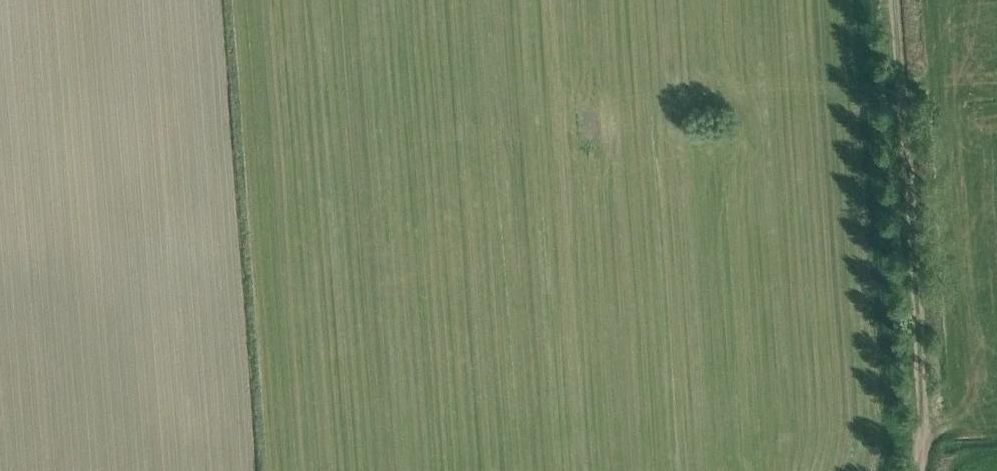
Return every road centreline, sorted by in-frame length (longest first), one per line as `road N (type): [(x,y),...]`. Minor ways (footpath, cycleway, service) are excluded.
road 1 (track): [(888,0),(920,444),(912,470)]

